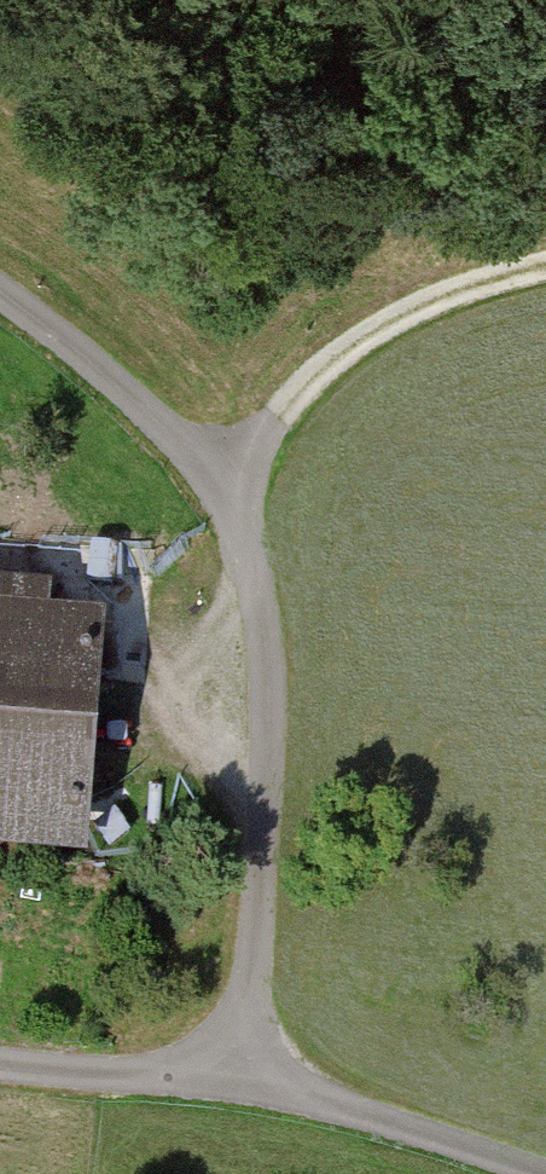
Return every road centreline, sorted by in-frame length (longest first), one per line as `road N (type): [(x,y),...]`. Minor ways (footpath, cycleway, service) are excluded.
road 1 (track): [(535,1173),(284,1086),(256,1053),(246,1019),(272,671),(255,569),(230,506),(122,387),(0,291)]
road 2 (track): [(230,506),(260,439),(334,358),(445,296),(545,267)]
road 3 (track): [(284,1086),(179,1071),(0,1063)]

